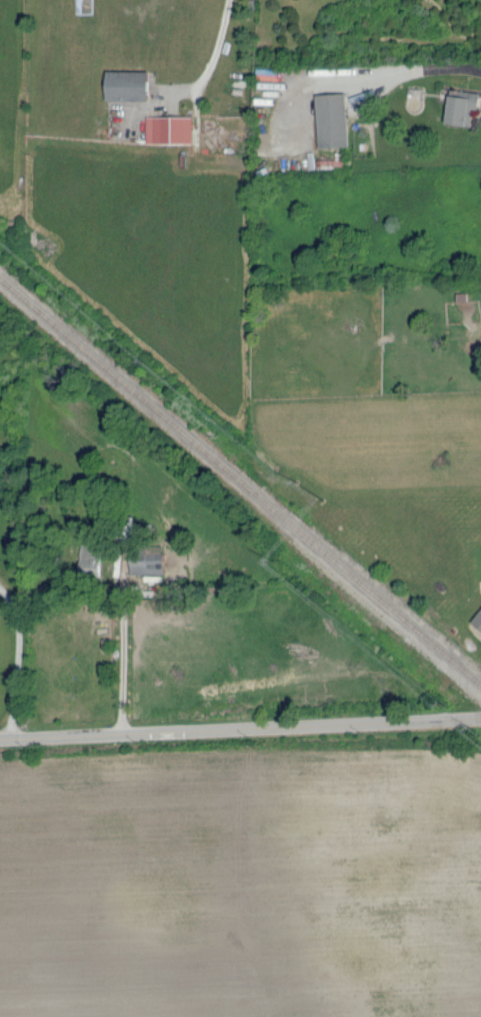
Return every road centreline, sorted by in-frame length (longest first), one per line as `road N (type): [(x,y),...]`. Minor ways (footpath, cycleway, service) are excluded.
road 1 (tertiary): [(0,737),(480,715)]

